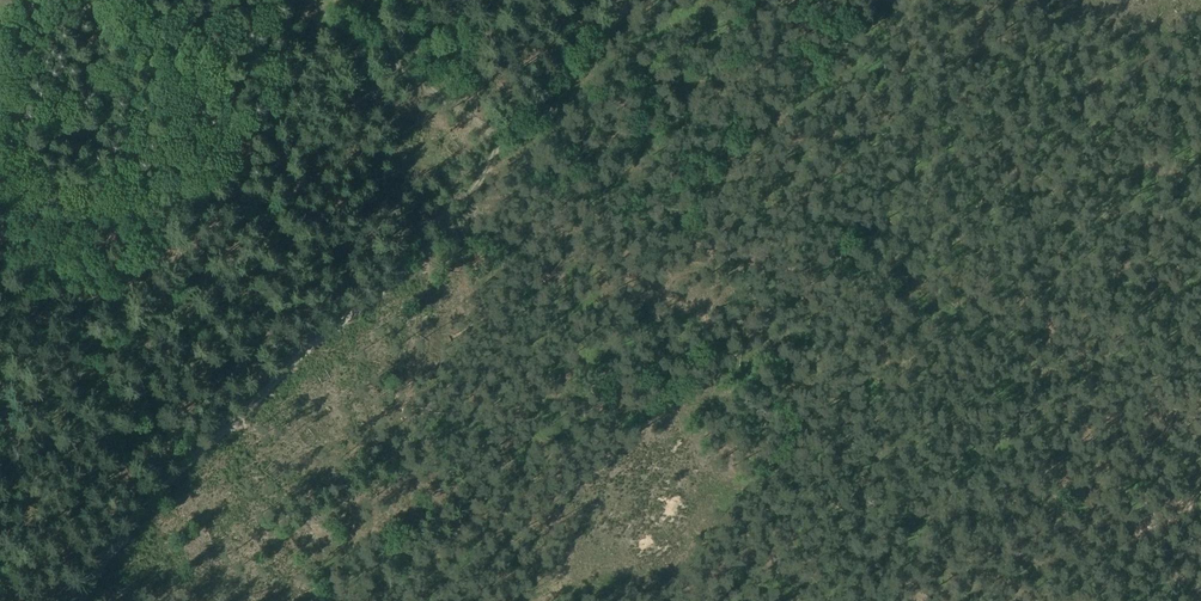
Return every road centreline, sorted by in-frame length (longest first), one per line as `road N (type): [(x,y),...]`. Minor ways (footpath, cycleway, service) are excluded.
road 1 (track): [(654,0),(511,155),(451,242),(164,497),(91,600)]

